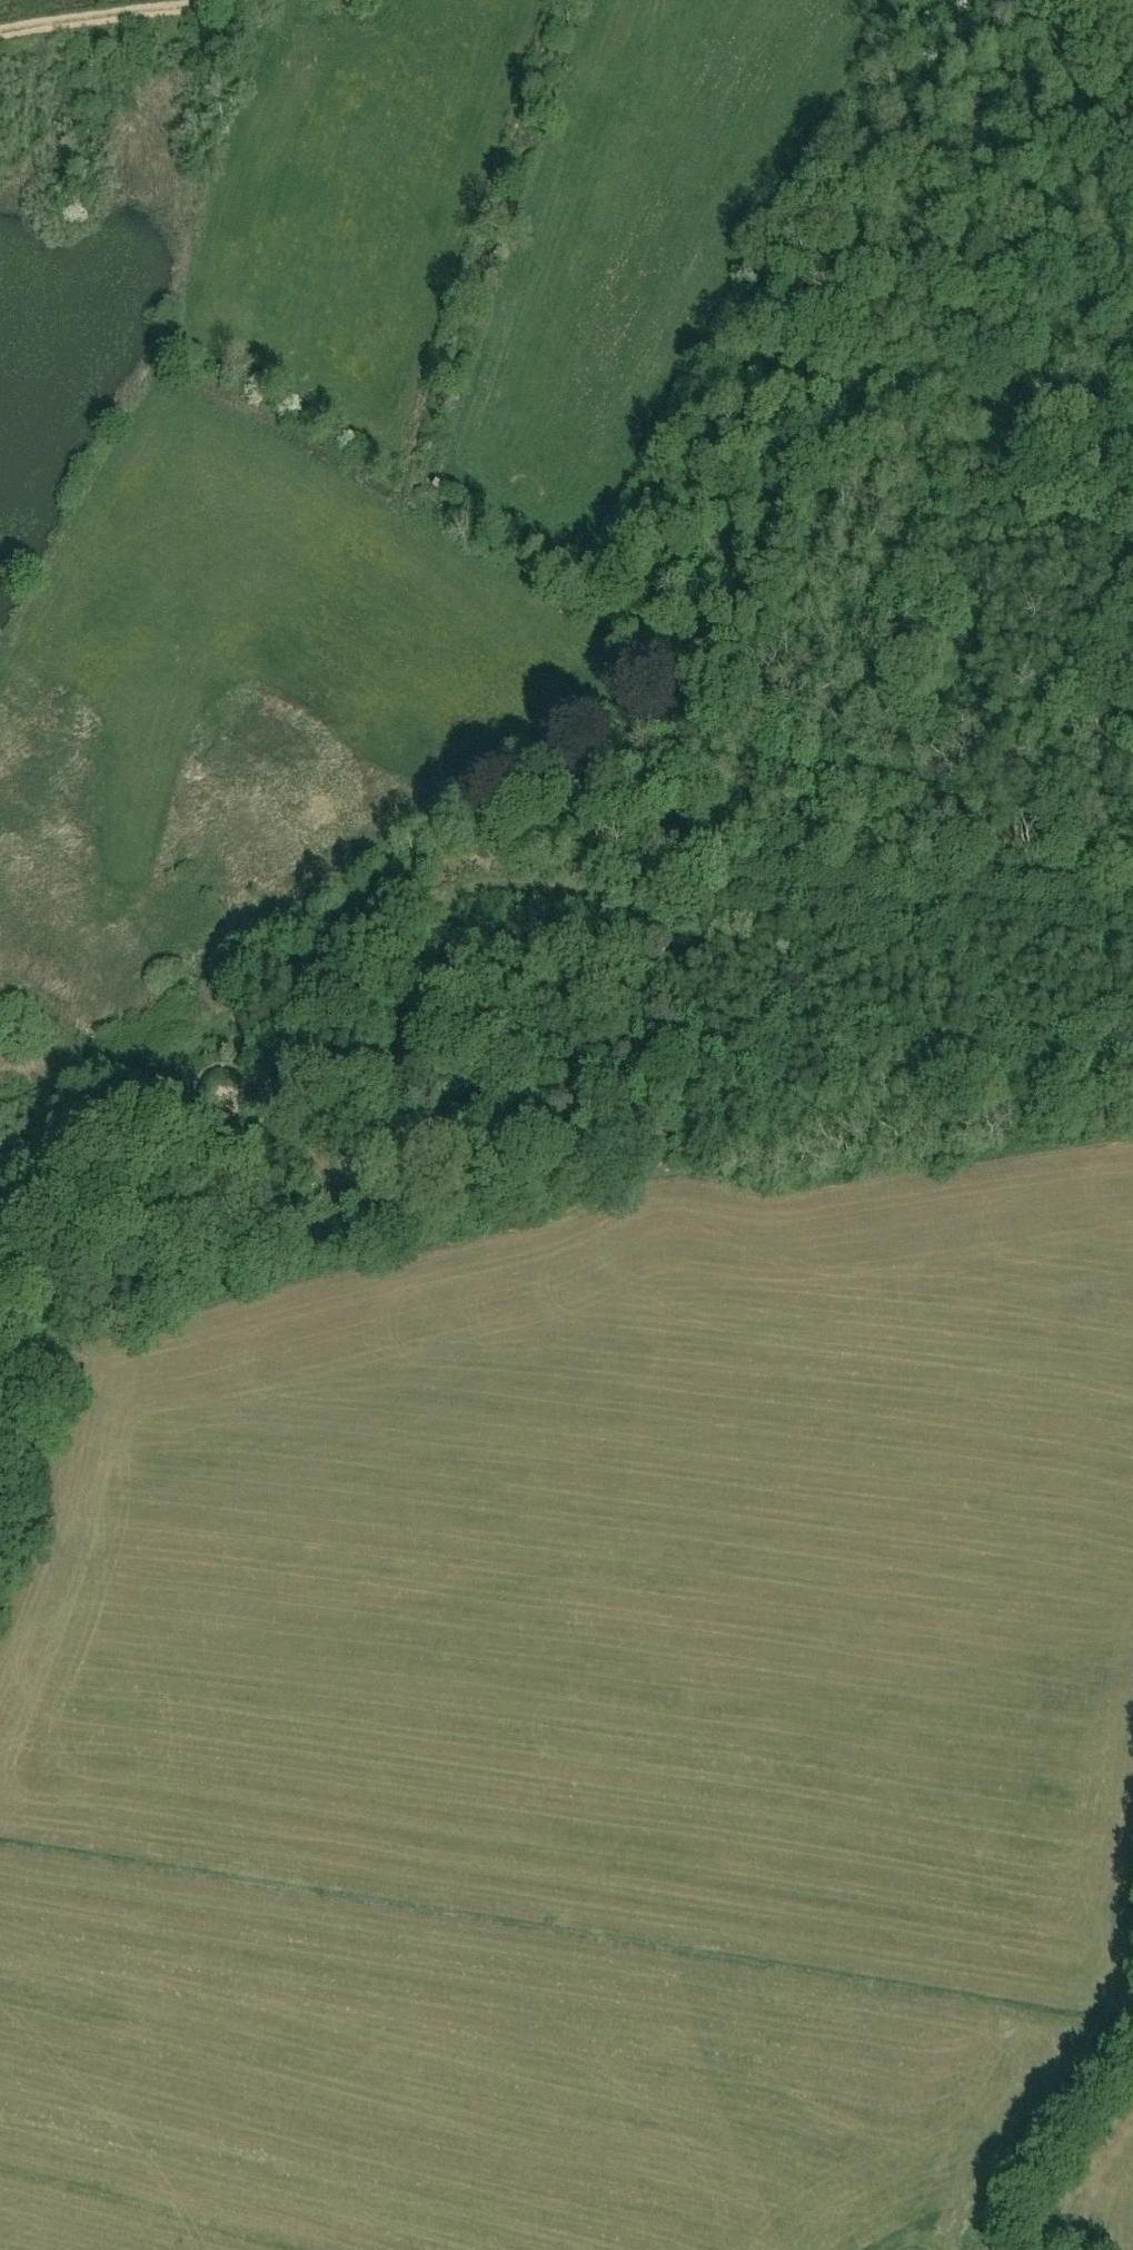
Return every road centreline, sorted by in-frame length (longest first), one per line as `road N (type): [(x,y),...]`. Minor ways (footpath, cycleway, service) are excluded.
road 1 (track): [(1132,2032),(1056,2112),(1026,2162),(994,2249)]
road 2 (track): [(236,0),(0,27)]
road 3 (track): [(1132,121),(1045,0)]

